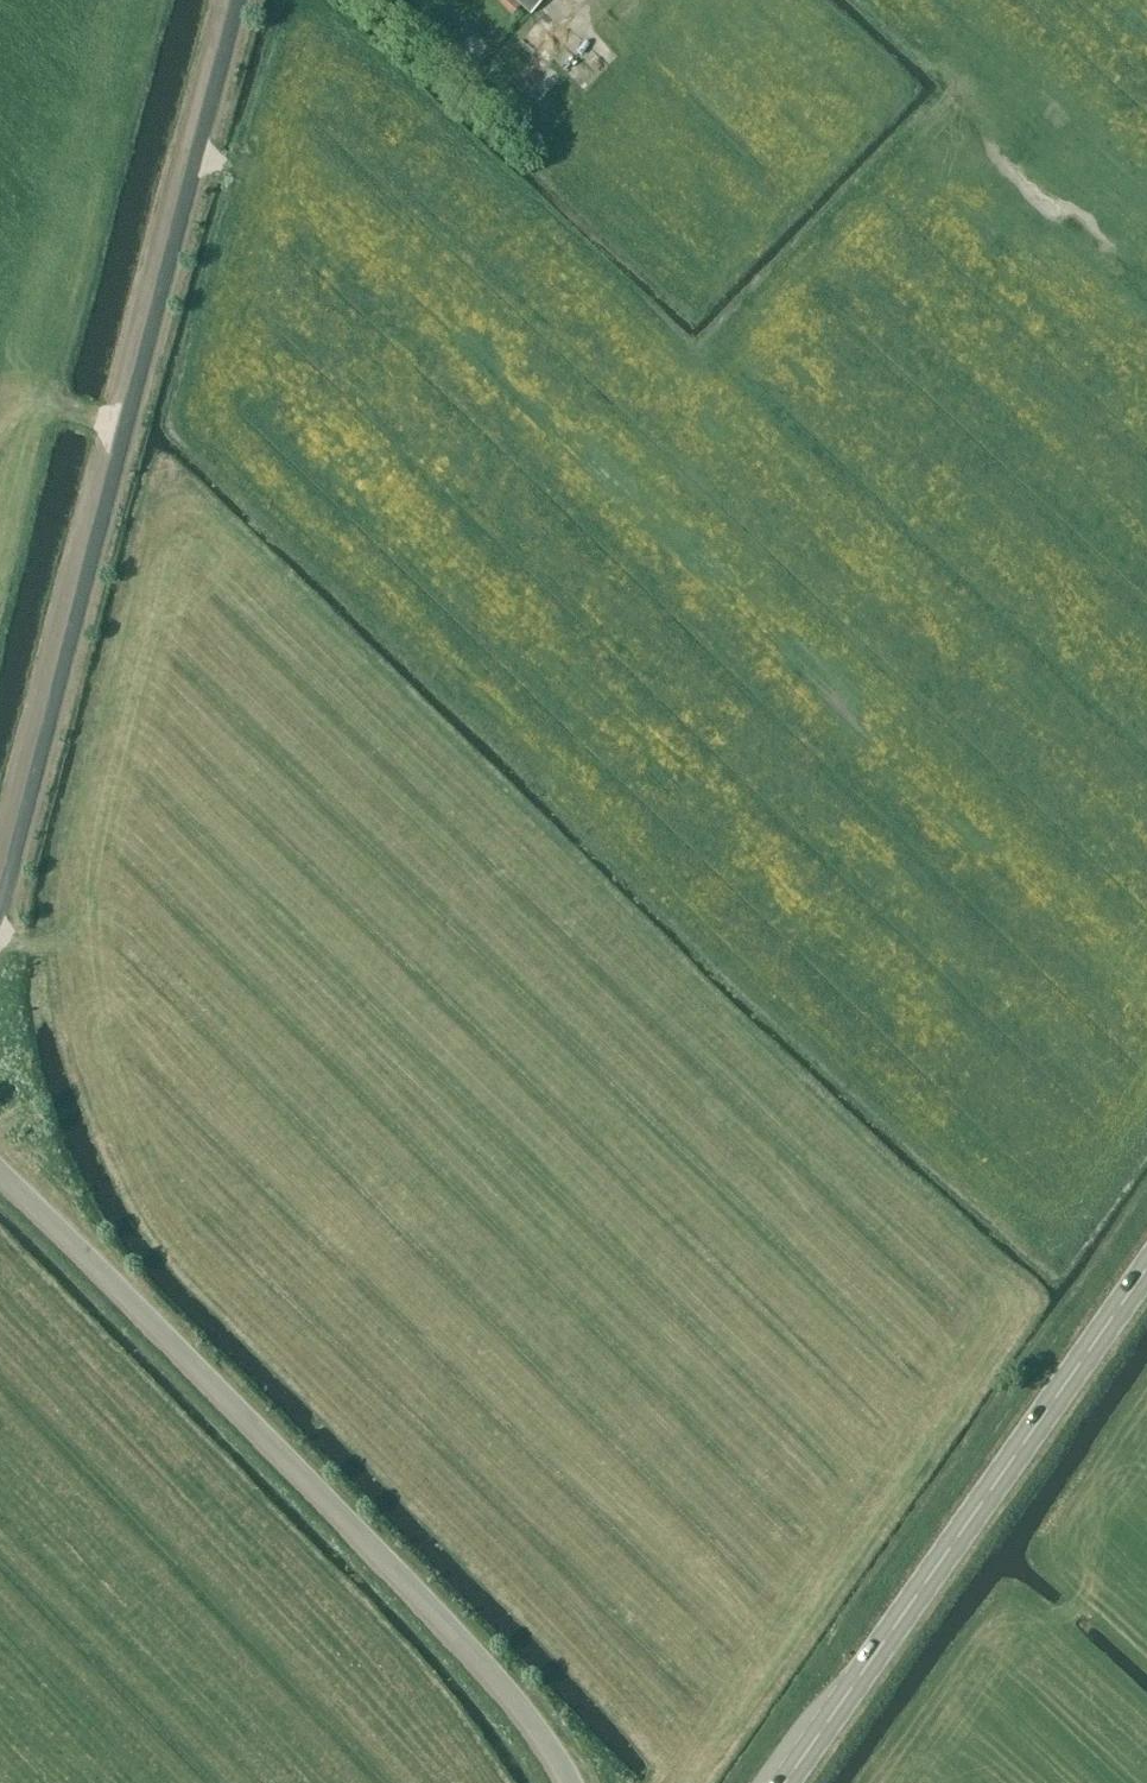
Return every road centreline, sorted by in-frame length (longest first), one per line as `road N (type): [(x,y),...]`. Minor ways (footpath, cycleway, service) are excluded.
road 1 (unclassified): [(0,901),(234,0)]
road 2 (unclassified): [(576,1782),(487,1666),(0,1174)]
road 3 (primary): [(787,1782),(1146,1273)]

